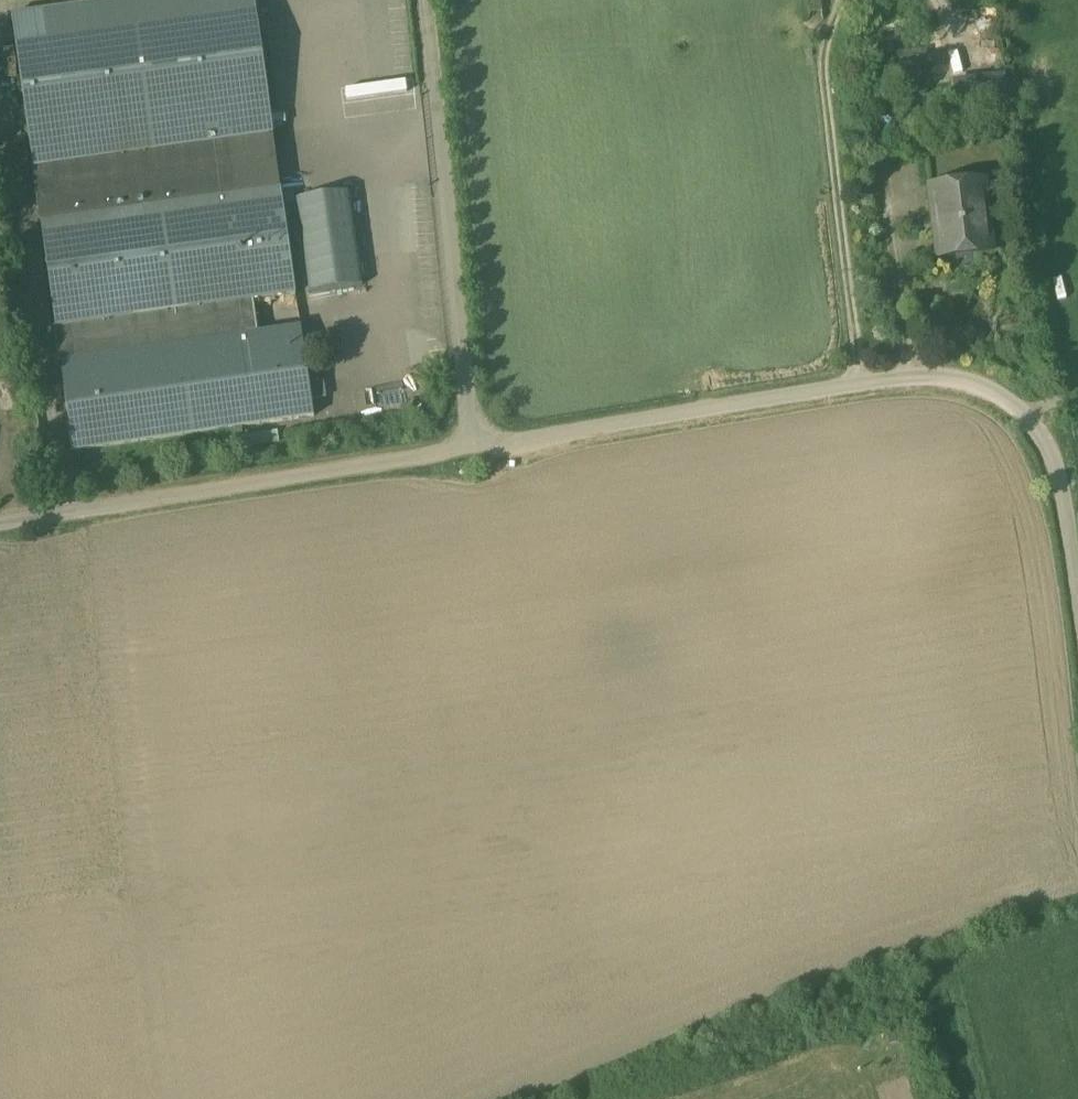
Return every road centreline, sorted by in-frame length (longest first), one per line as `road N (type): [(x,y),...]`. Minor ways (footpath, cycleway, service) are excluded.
road 1 (unclassified): [(1077,593),(1061,482),(1040,425),(1010,398),(967,380),(916,376),(472,449)]
road 2 (residential): [(0,523),(472,449)]
road 3 (unclassified): [(472,449),(426,0)]

